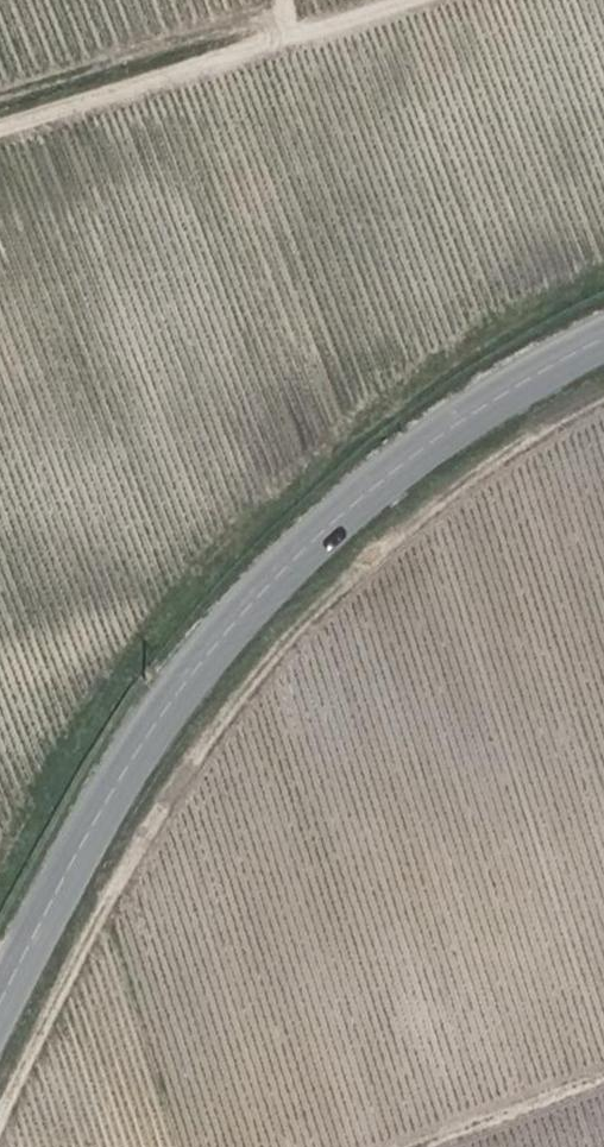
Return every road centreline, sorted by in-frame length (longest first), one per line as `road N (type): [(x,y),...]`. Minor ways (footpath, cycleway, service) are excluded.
road 1 (track): [(603,389),(443,491),(298,627),(233,703),(108,895),(0,1114)]
road 2 (tertiary): [(0,1009),(106,807),(169,710),(281,577),(469,424),(603,345)]

